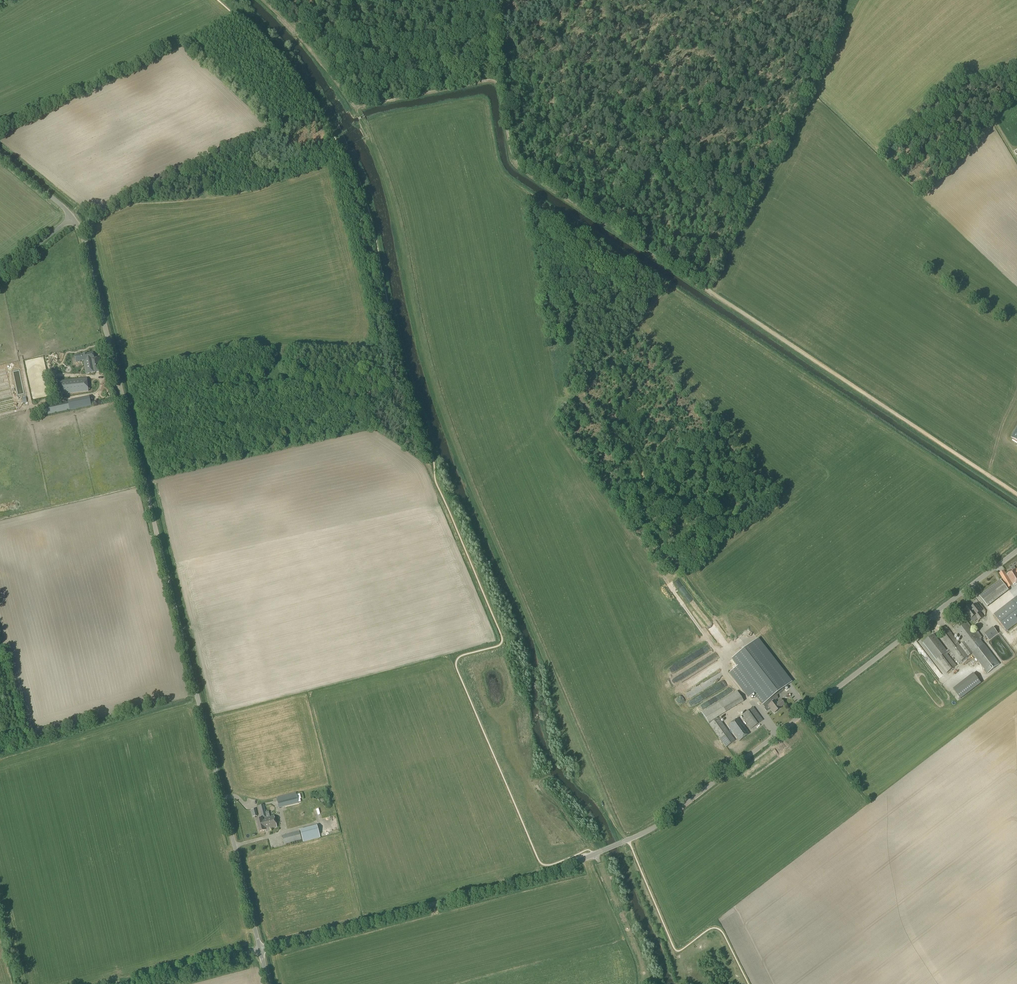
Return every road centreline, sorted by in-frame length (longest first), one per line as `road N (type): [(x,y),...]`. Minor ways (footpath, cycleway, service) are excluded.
road 1 (unclassified): [(260,949),(539,876),(651,829),(1016,551)]
road 2 (track): [(356,110),(495,83),(513,154),(527,173),(1016,495)]
road 3 (unclassified): [(260,949),(73,219)]
road 4 (track): [(588,762),(446,422),(391,198),(356,110)]
road 5 (track): [(706,290),(848,0)]
road 6 (track): [(258,0),(308,47),(356,110)]
road 7 (unclassified): [(129,983),(260,949)]
road 8 (track): [(495,83),(501,39),(574,0)]

